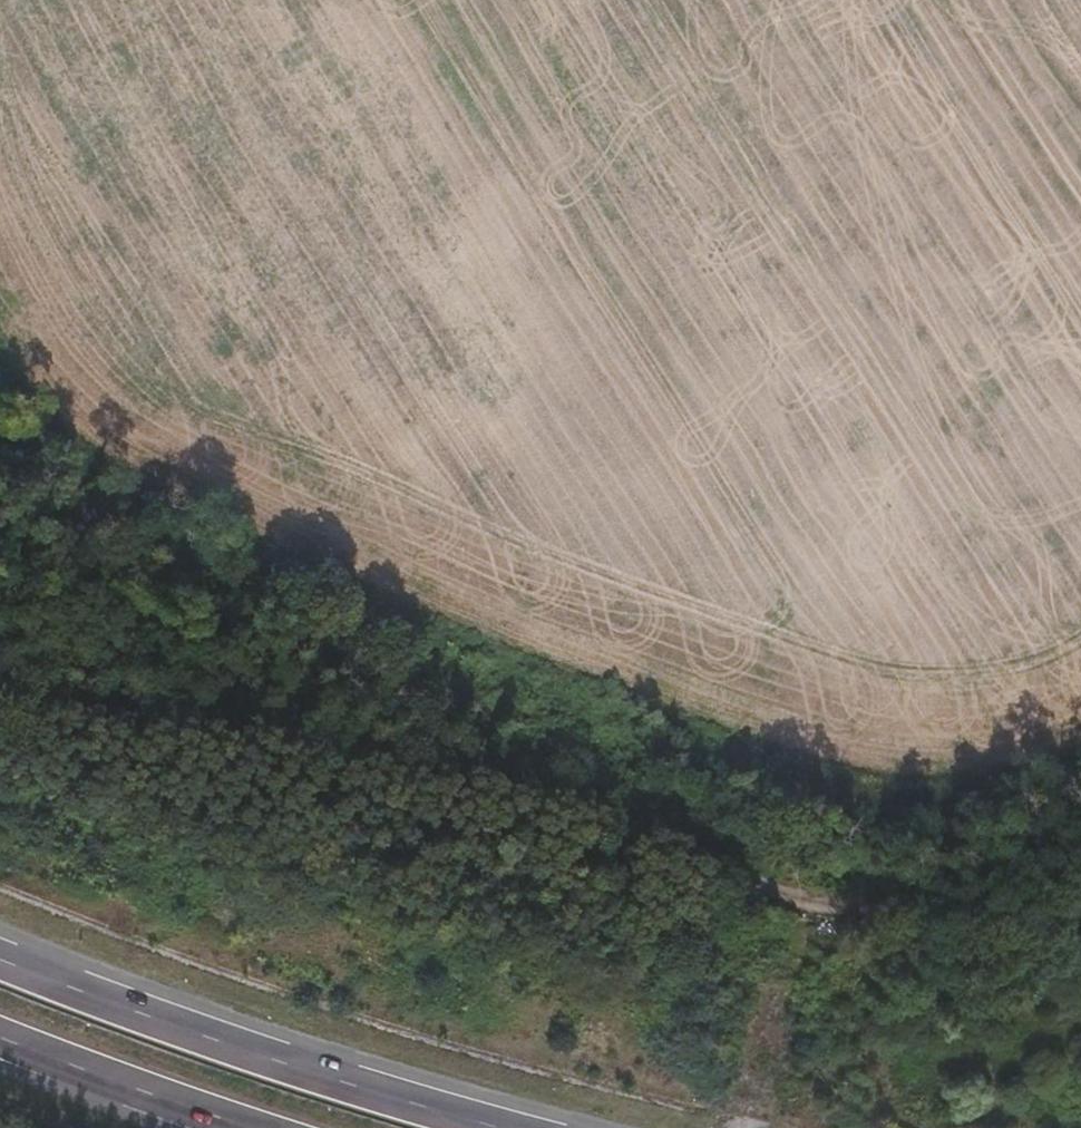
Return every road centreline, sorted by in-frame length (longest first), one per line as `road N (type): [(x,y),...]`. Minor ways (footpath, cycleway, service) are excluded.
road 1 (track): [(1080,834),(908,906),(729,885),(458,777),(166,723),(24,674),(0,658)]
road 2 (trunk): [(493,1127),(0,961)]
road 3 (trunk): [(0,1036),(262,1127)]

